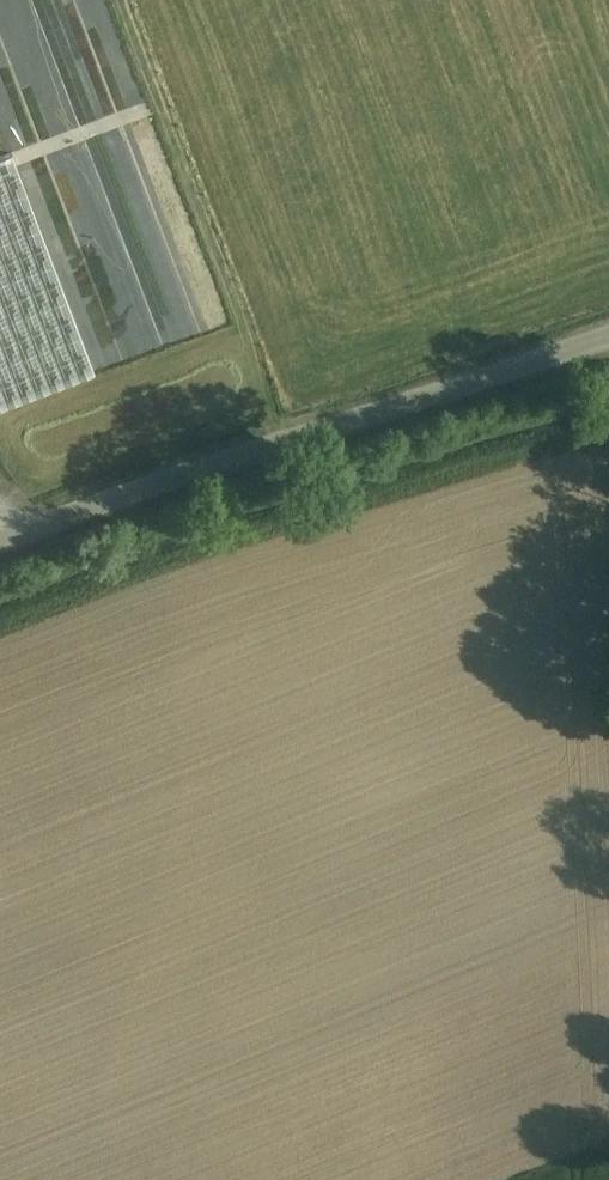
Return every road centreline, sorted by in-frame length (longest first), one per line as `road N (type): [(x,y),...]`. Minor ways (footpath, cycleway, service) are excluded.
road 1 (unclassified): [(608,344),(0,560)]

